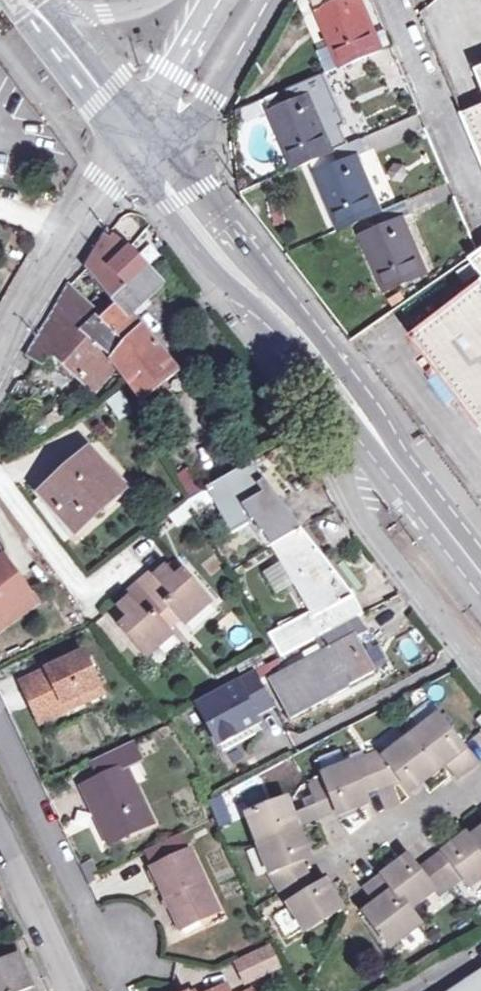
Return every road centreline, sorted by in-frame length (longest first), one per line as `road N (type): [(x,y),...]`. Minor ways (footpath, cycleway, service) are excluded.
road 1 (secondary): [(480,545),(185,161),(146,154)]
road 2 (secondary): [(146,154),(166,204),(355,434)]
road 3 (residential): [(0,737),(119,990)]
road 4 (residential): [(355,434),(348,478),(358,507),(480,664)]
road 5 (secondary): [(355,434),(480,591)]
road 6 (secondary): [(146,154),(27,2)]
road 7 (secondary): [(245,0),(146,154)]
road 8 (residential): [(0,841),(70,990)]
road 9 (residential): [(0,348),(69,231)]

